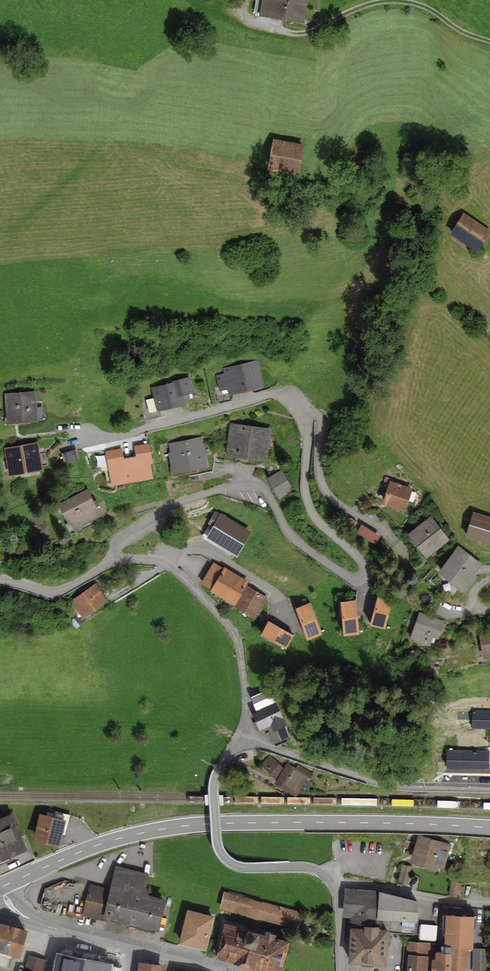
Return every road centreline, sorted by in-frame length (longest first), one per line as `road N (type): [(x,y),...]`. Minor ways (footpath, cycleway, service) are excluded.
road 1 (residential): [(119,560),(122,538),(182,503),(258,485),(308,551),(351,580),(369,573),(313,514),(305,478),(308,419),(289,396),(86,439)]
road 2 (tertiary): [(489,828),(180,826),(91,847),(0,888)]
road 3 (unclassified): [(344,970),(333,881),(299,866),(237,866),(219,850),(215,779),(240,736)]
road 4 (residential): [(240,736),(383,785),(489,789)]
road 5 (track): [(250,23),(295,34),(397,1),(489,42)]
road 6 (unclassified): [(240,736),(242,656),(232,627),(175,569),(119,560)]
road 7 (residential): [(0,889),(32,919),(130,945)]
road 8 (unclassified): [(119,560),(56,592),(0,580)]

